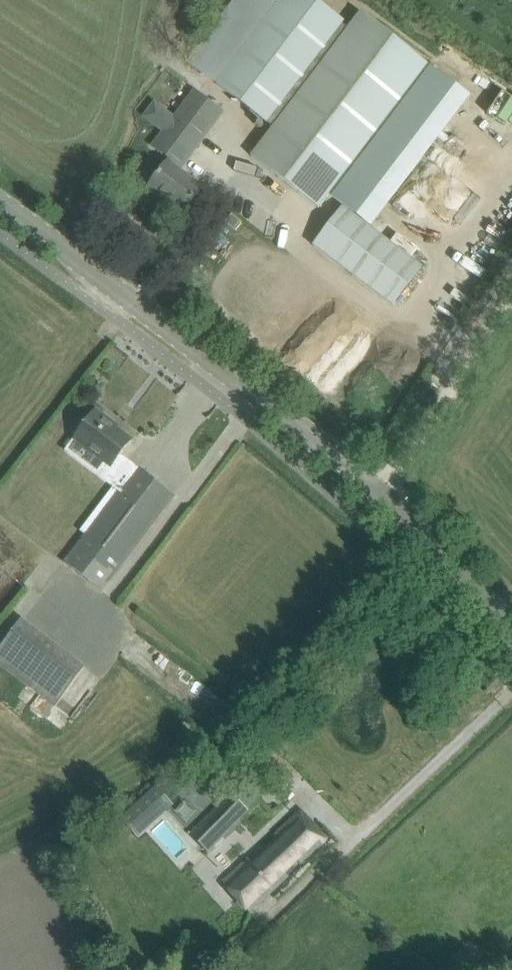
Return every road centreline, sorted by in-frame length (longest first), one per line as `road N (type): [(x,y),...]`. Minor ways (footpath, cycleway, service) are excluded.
road 1 (tertiary): [(511,642),(300,442),(0,206)]
road 2 (track): [(379,513),(511,309)]

